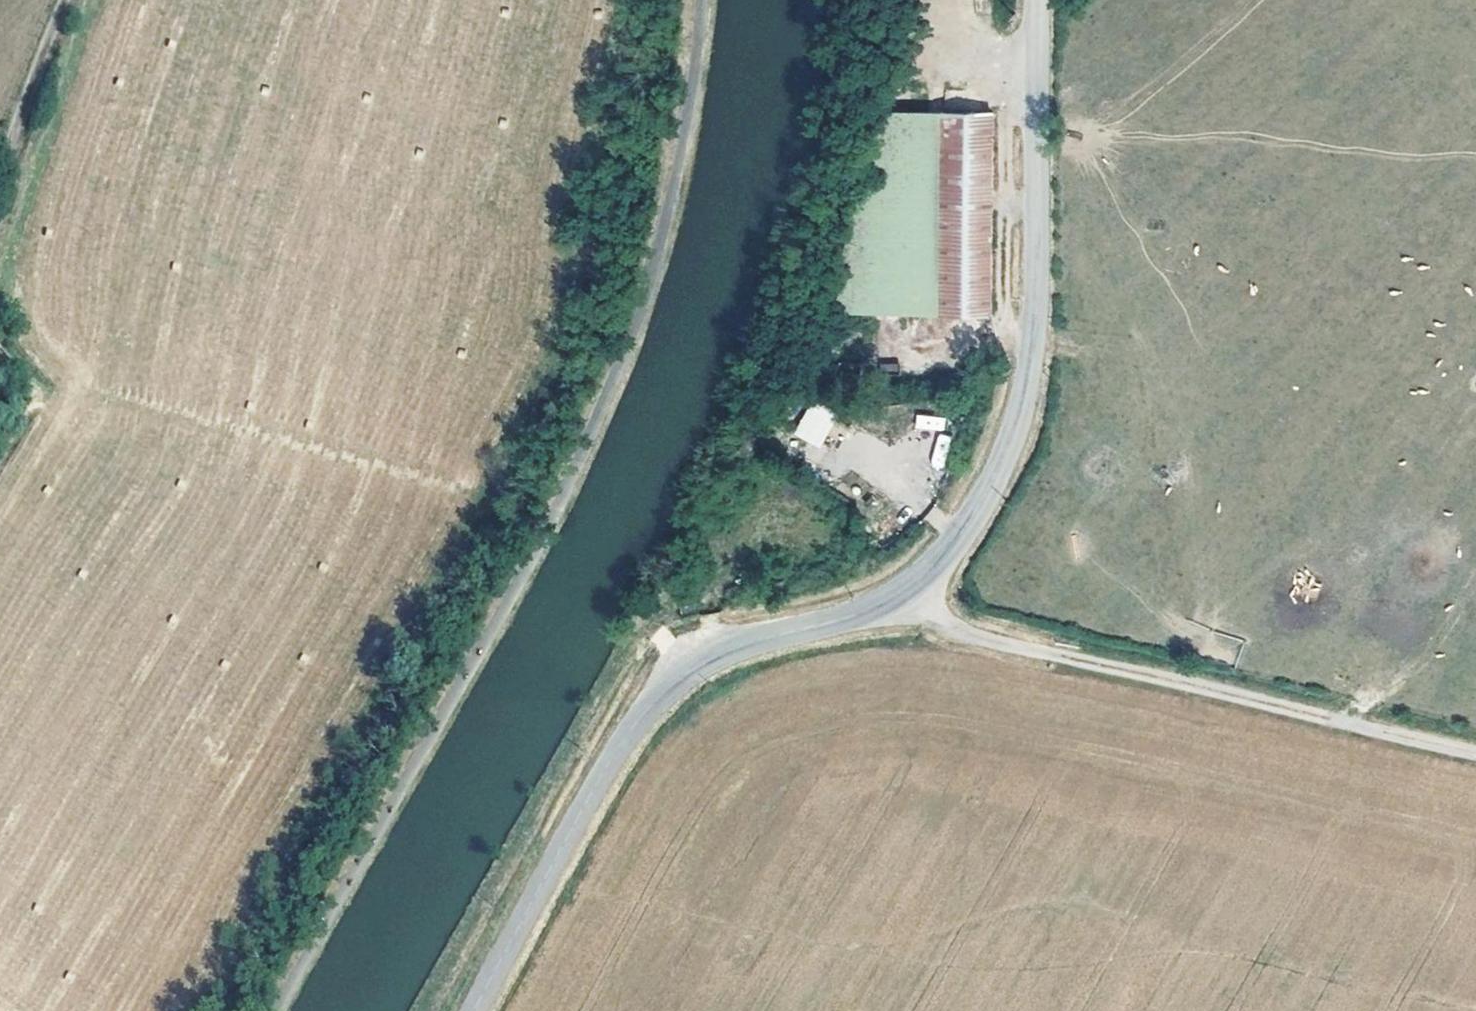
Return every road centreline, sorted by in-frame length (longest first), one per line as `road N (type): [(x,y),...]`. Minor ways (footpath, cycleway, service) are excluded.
road 1 (unclassified): [(480,1010),(663,699),(740,649),(817,632),(913,596),(987,515),(1031,402),(1040,0)]
road 2 (track): [(913,596),(952,629),(989,641),(1475,752)]
road 3 (track): [(67,0),(0,186)]

